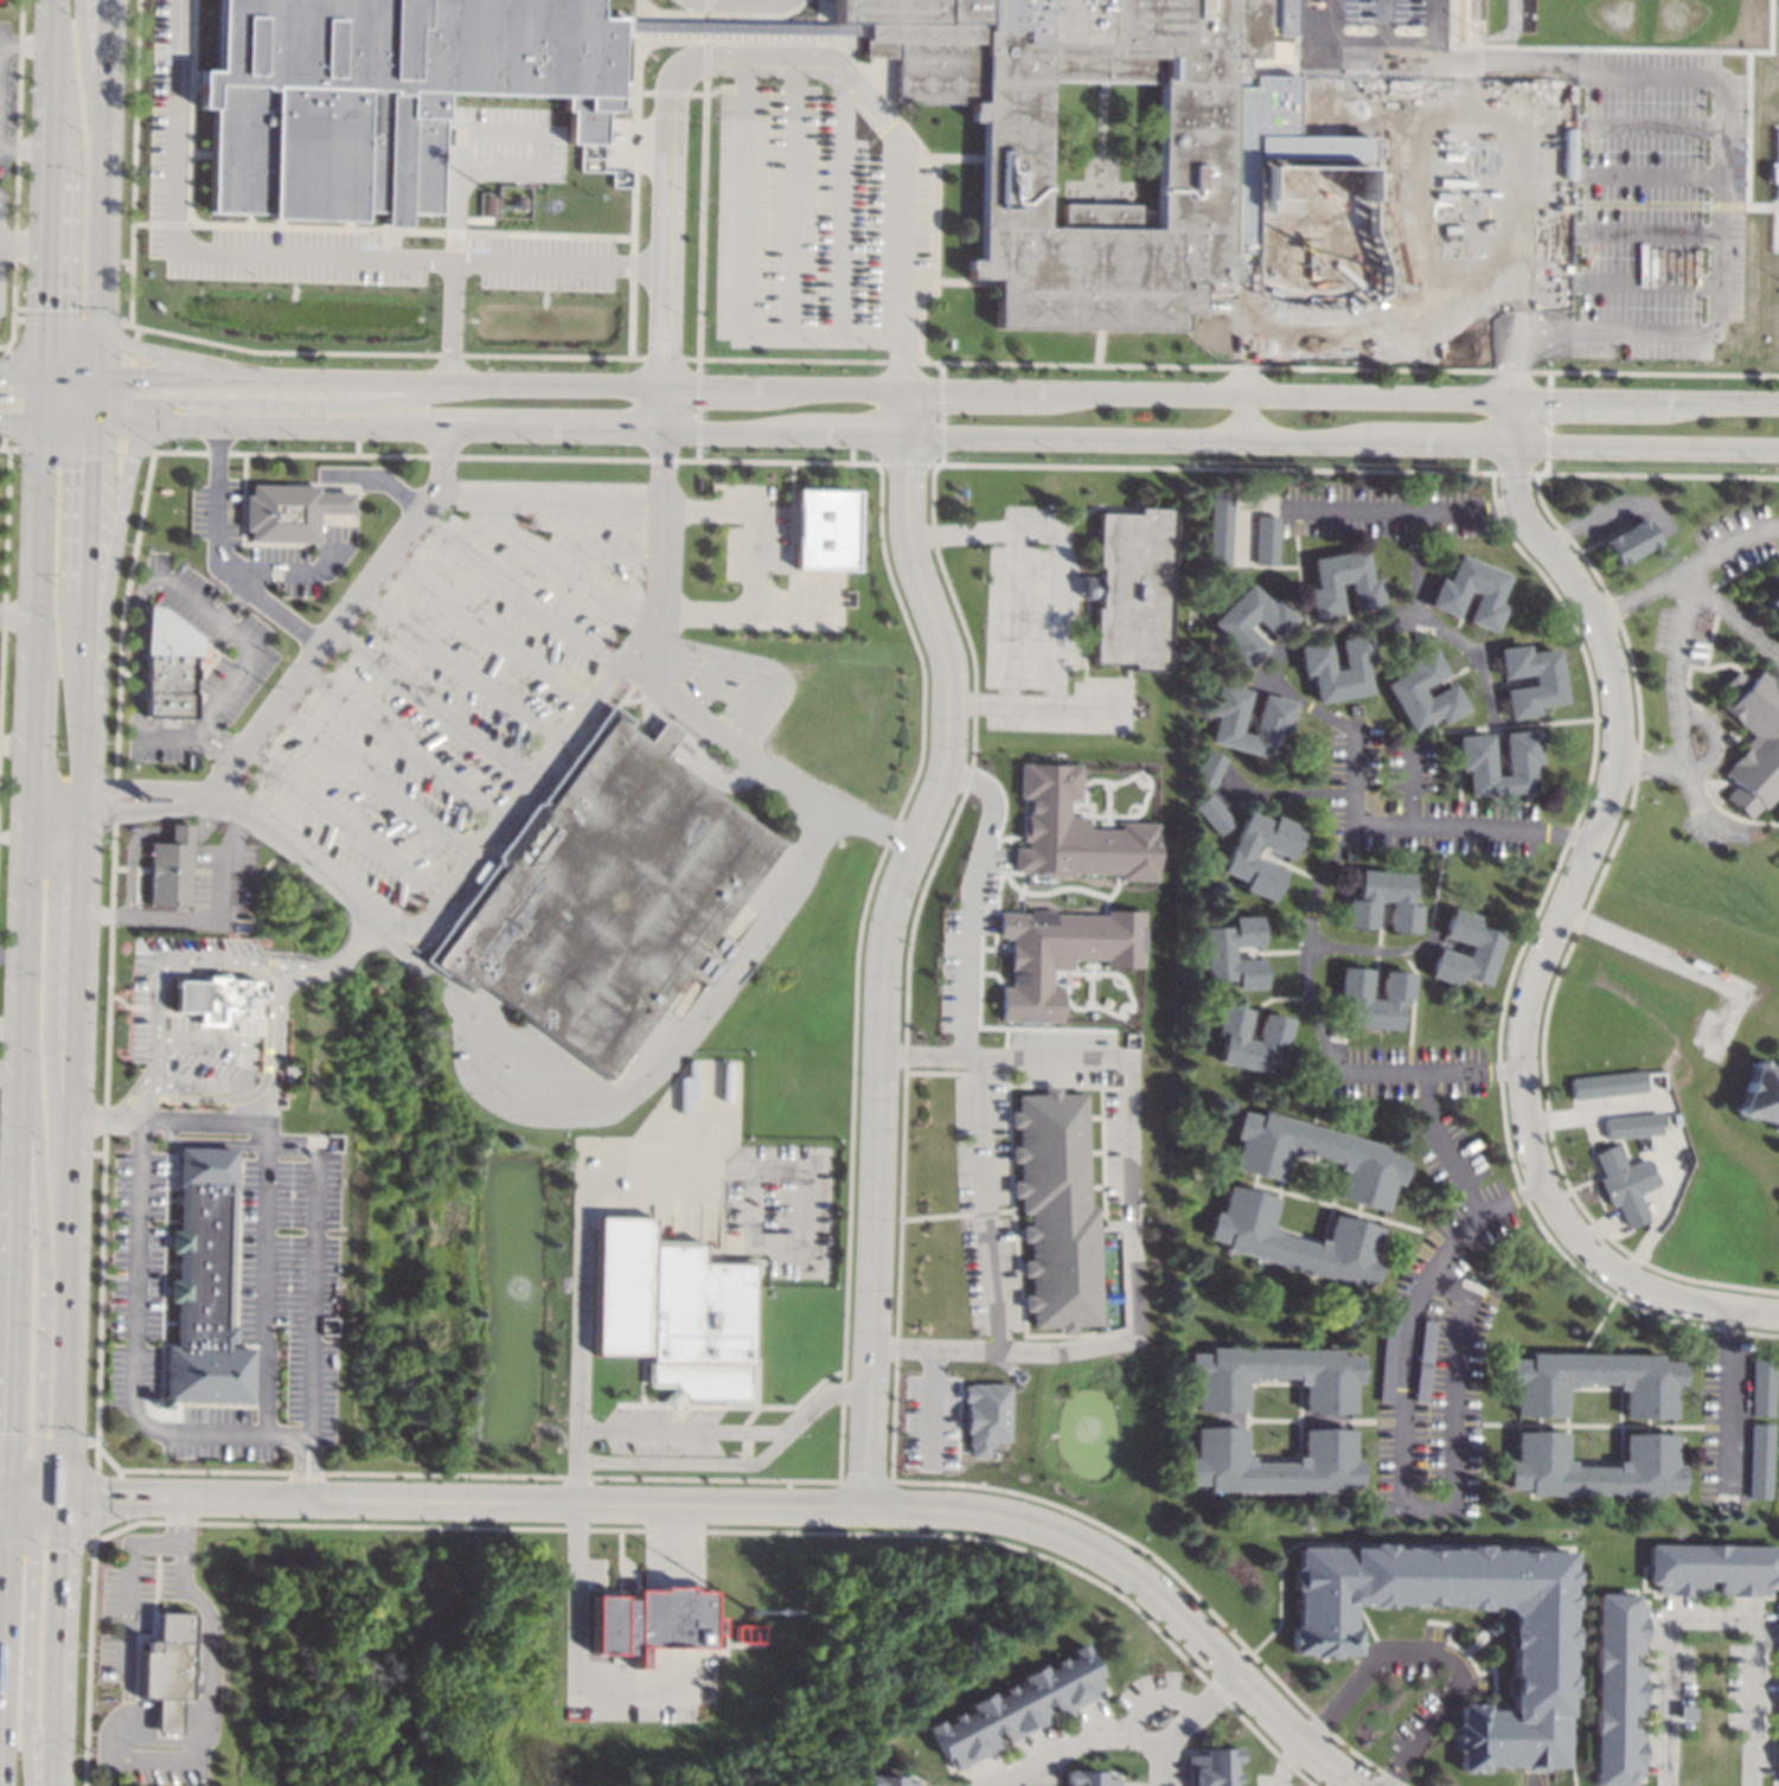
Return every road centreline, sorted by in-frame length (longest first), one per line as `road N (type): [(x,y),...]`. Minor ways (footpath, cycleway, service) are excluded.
road 1 (tertiary): [(149,423),(1778,453)]
road 2 (residential): [(1362,1785),(1338,1774),(1121,1566),(1020,1524),(873,1509),(66,1500)]
road 3 (tertiary): [(1247,401),(96,376)]
road 4 (residential): [(1509,404),(1517,495),(1576,575),(1618,673),(1608,804),(1531,992),(1521,1071),(1524,1134),(1538,1184),(1601,1260),(1672,1297),(1778,1313)]
road 5 (primary): [(40,422),(6,1497)]
road 6 (residential): [(951,704),(946,779),(891,921),(873,1509)]
road 7 (primary): [(66,1500),(82,796)]
road 8 (tertiary): [(1778,409),(1247,401)]
road 9 (primary): [(20,1074),(34,1138),(43,1269),(38,1461),(66,1500)]
road 10 (residential): [(706,59),(684,68),(671,91),(664,430)]
road 11 (primary): [(82,796),(97,712),(100,615),(130,459),(149,423)]
road 12 (primary): [(82,796),(92,422)]
road 13 (primary): [(449,382),(343,404),(94,402)]
road 14 (primary): [(100,322),(112,0)]
road 15 (residential): [(902,396),(910,546),(954,665),(951,704)]
road 16 (primary): [(29,1785),(32,1543),(30,1522),(6,1497)]
road 17 (primary): [(56,1785),(66,1500)]
road 18 (primary): [(51,167),(43,375)]
road 19 (primary): [(6,1497),(0,1689)]
road 20 (primary): [(277,378),(121,344),(100,322)]

